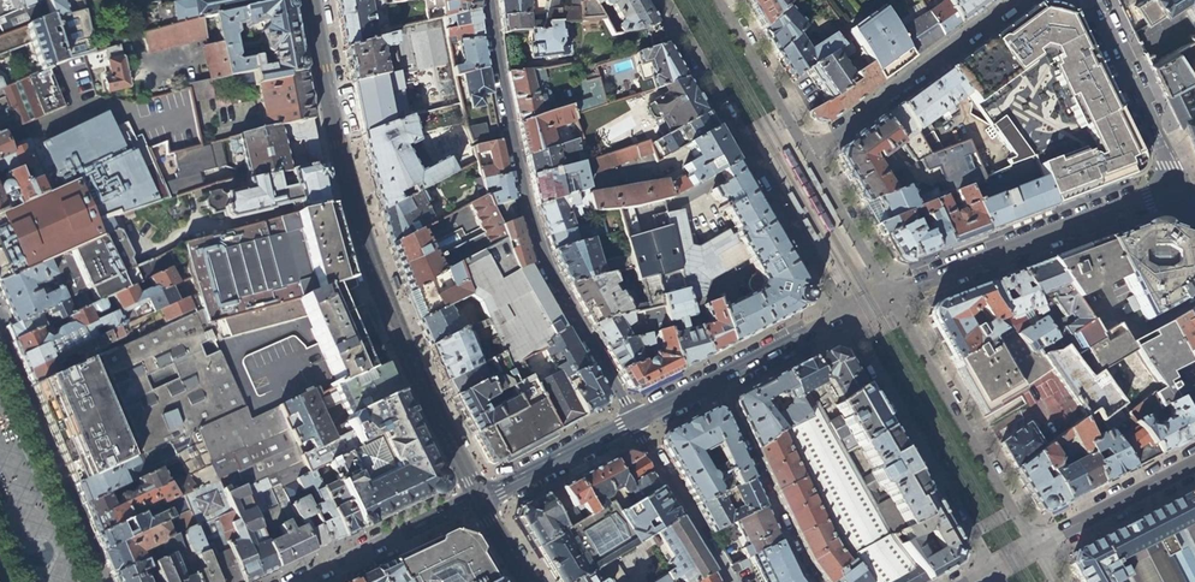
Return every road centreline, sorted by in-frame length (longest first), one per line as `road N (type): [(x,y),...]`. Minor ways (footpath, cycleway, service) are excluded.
road 1 (residential): [(478,497),(416,378),(358,228),(311,0)]
road 2 (residential): [(486,0),(531,252),(632,421)]
road 3 (residential): [(665,0),(845,314)]
road 4 (residential): [(845,314),(995,575)]
road 5 (residential): [(1167,187),(890,295)]
road 6 (residential): [(1035,554),(890,295)]
road 7 (residential): [(1015,0),(807,152)]
road 8 (residential): [(712,380),(810,581)]
road 9 (residential): [(1092,0),(1171,168),(1167,187)]
road 10 (residential): [(478,497),(308,581)]
road 11 (residential): [(724,581),(632,421)]
road 12 (residential): [(1035,554),(1194,467)]
road 13 (residential): [(807,152),(718,0)]
road 14 (residential): [(632,421),(478,497)]
road 15 (residential): [(890,295),(807,152)]
road 16 (residential): [(832,321),(712,380)]

